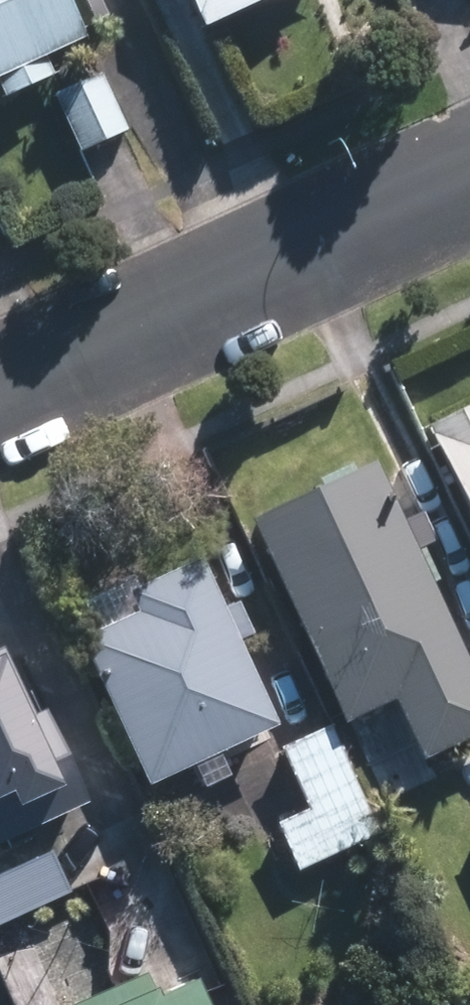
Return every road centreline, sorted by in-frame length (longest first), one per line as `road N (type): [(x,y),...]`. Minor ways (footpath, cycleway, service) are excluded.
road 1 (residential): [(469,165),(0,384)]

